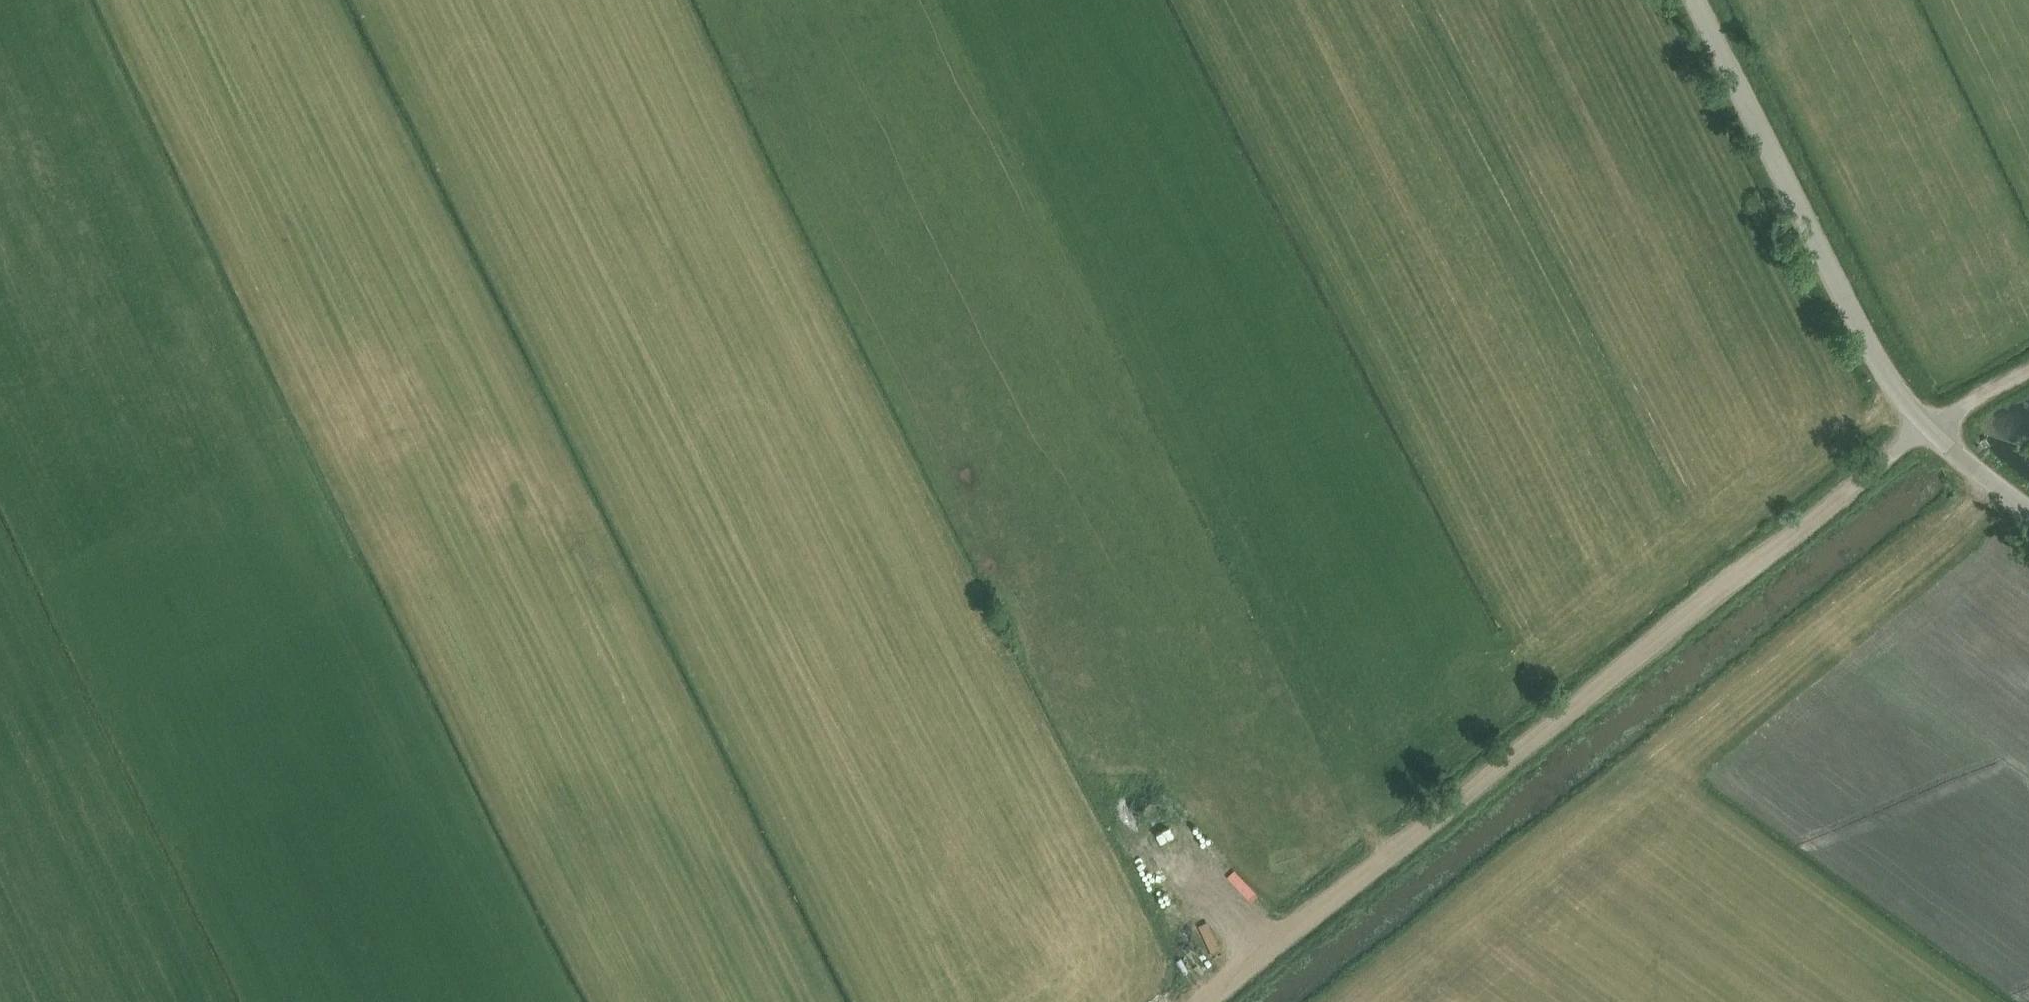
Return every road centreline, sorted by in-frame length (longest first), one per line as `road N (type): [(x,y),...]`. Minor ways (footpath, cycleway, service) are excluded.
road 1 (track): [(1199,1001),(1926,426),(2028,369)]
road 2 (unclassified): [(2028,509),(1926,426),(1887,381),(1696,0)]

